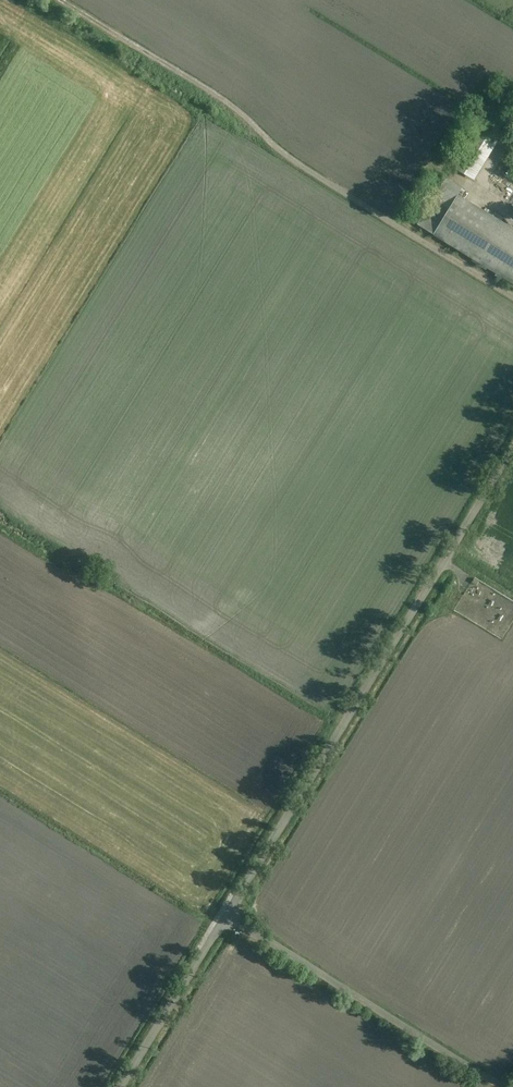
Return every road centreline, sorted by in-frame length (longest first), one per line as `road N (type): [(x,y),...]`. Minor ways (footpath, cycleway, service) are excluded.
road 1 (unclassified): [(121,1086),(512,448)]

